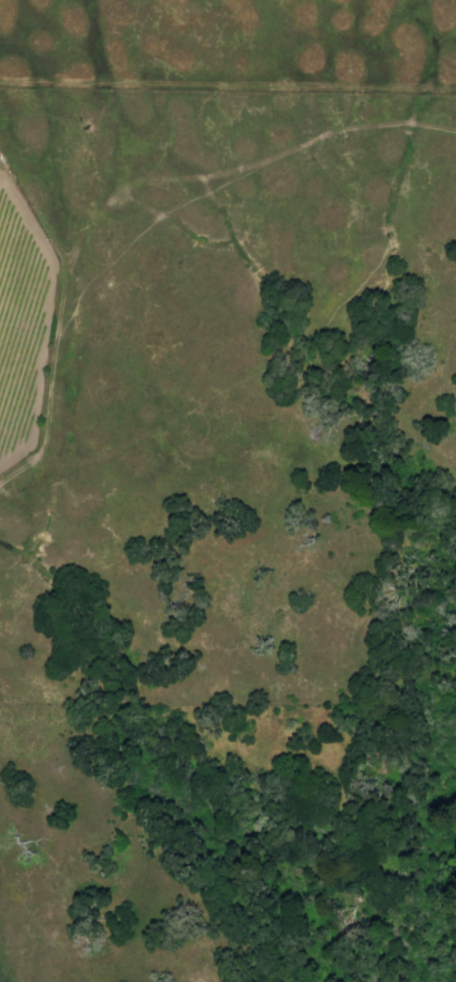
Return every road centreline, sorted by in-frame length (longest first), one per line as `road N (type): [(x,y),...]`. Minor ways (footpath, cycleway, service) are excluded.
road 1 (track): [(55,338),(60,257),(0,164)]
road 2 (track): [(0,482),(38,455),(55,338)]

